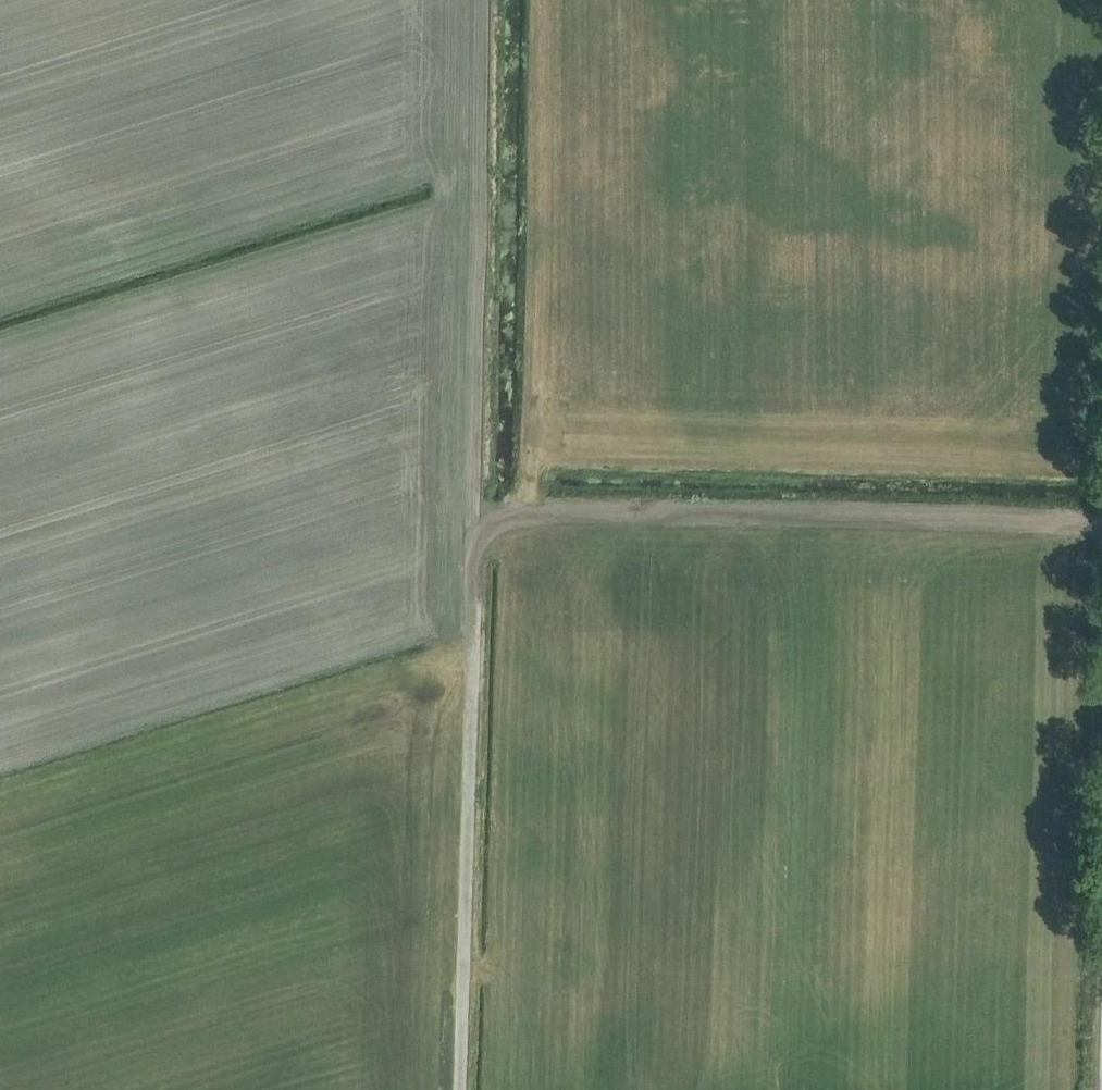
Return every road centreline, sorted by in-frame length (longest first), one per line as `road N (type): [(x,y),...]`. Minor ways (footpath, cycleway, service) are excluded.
road 1 (track): [(1101,528),(479,515),(458,1089)]

